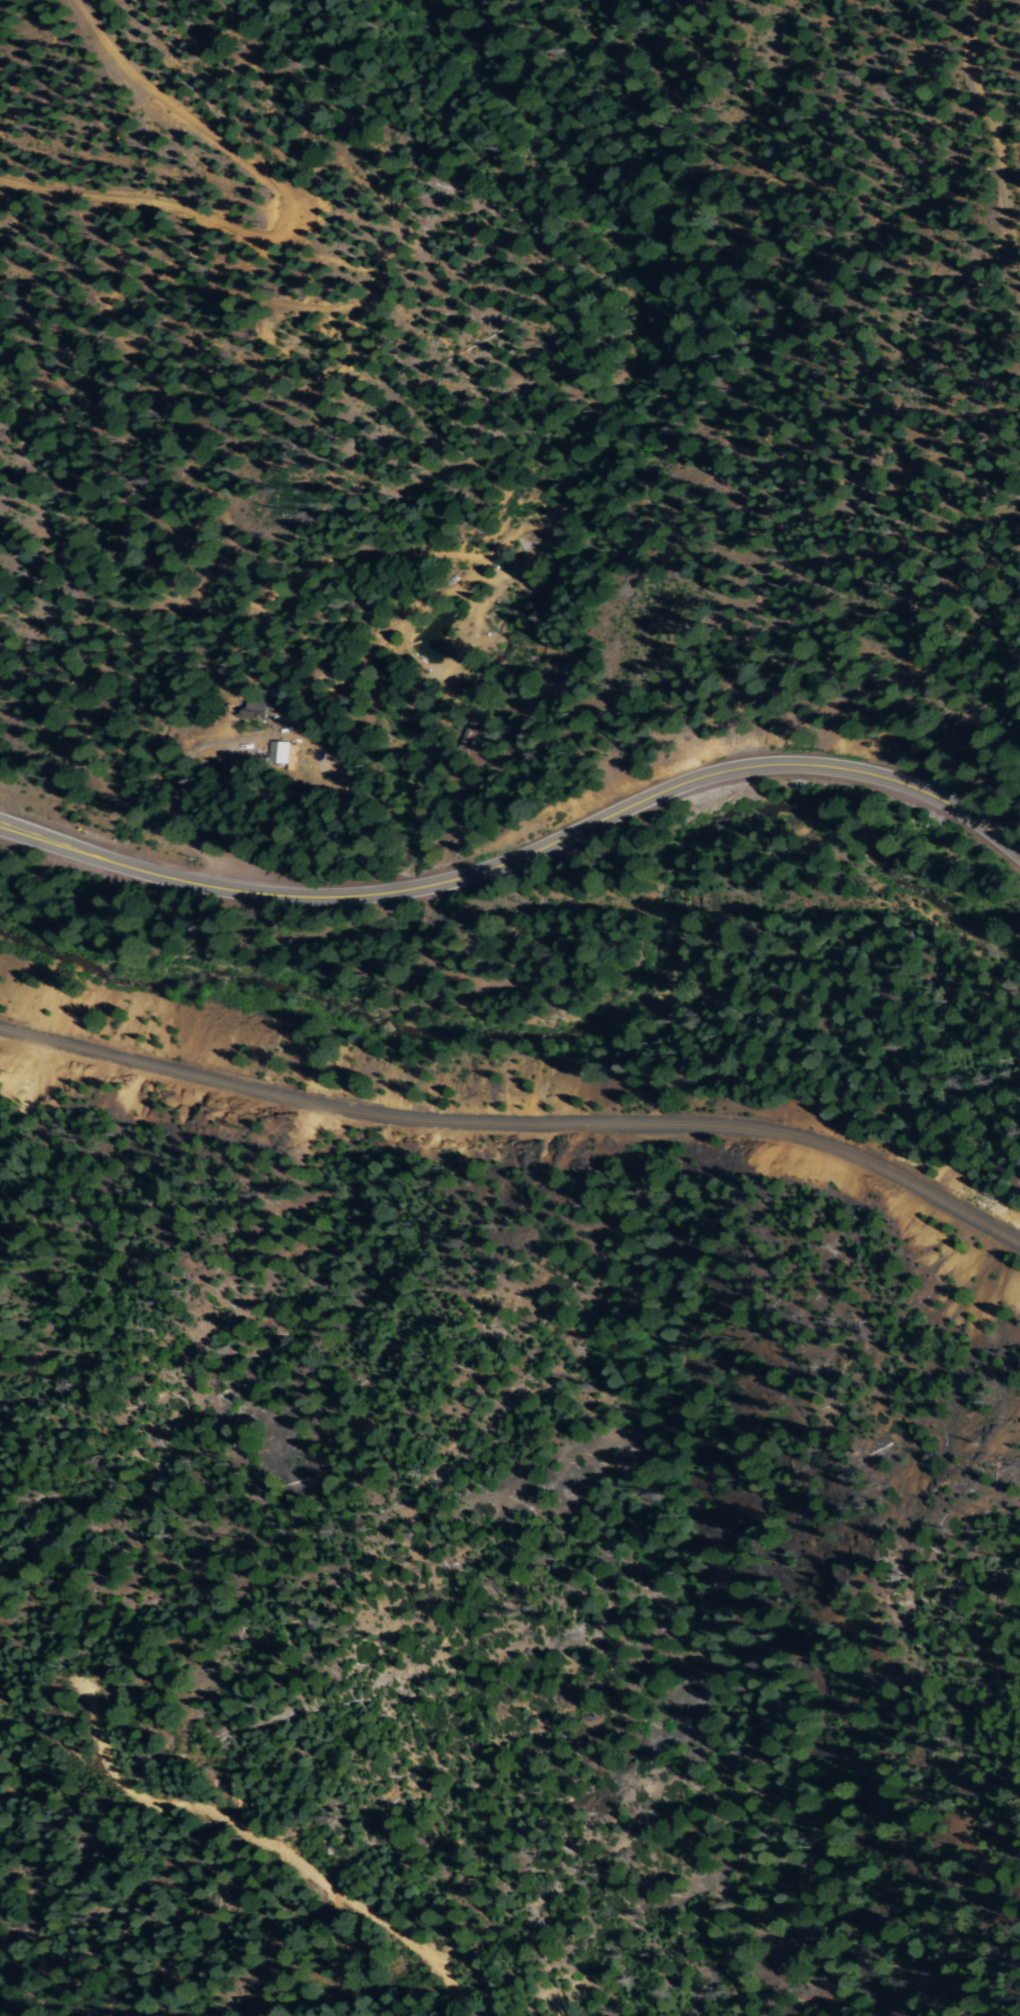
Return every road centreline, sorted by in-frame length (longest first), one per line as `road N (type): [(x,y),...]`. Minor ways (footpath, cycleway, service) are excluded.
road 1 (primary): [(1019,854),(933,797),(854,770),(757,763),(669,790),(469,888),(409,901),(334,906),(240,896),(0,828)]
road 2 (residential): [(192,880),(221,784),(305,739),(488,527)]

